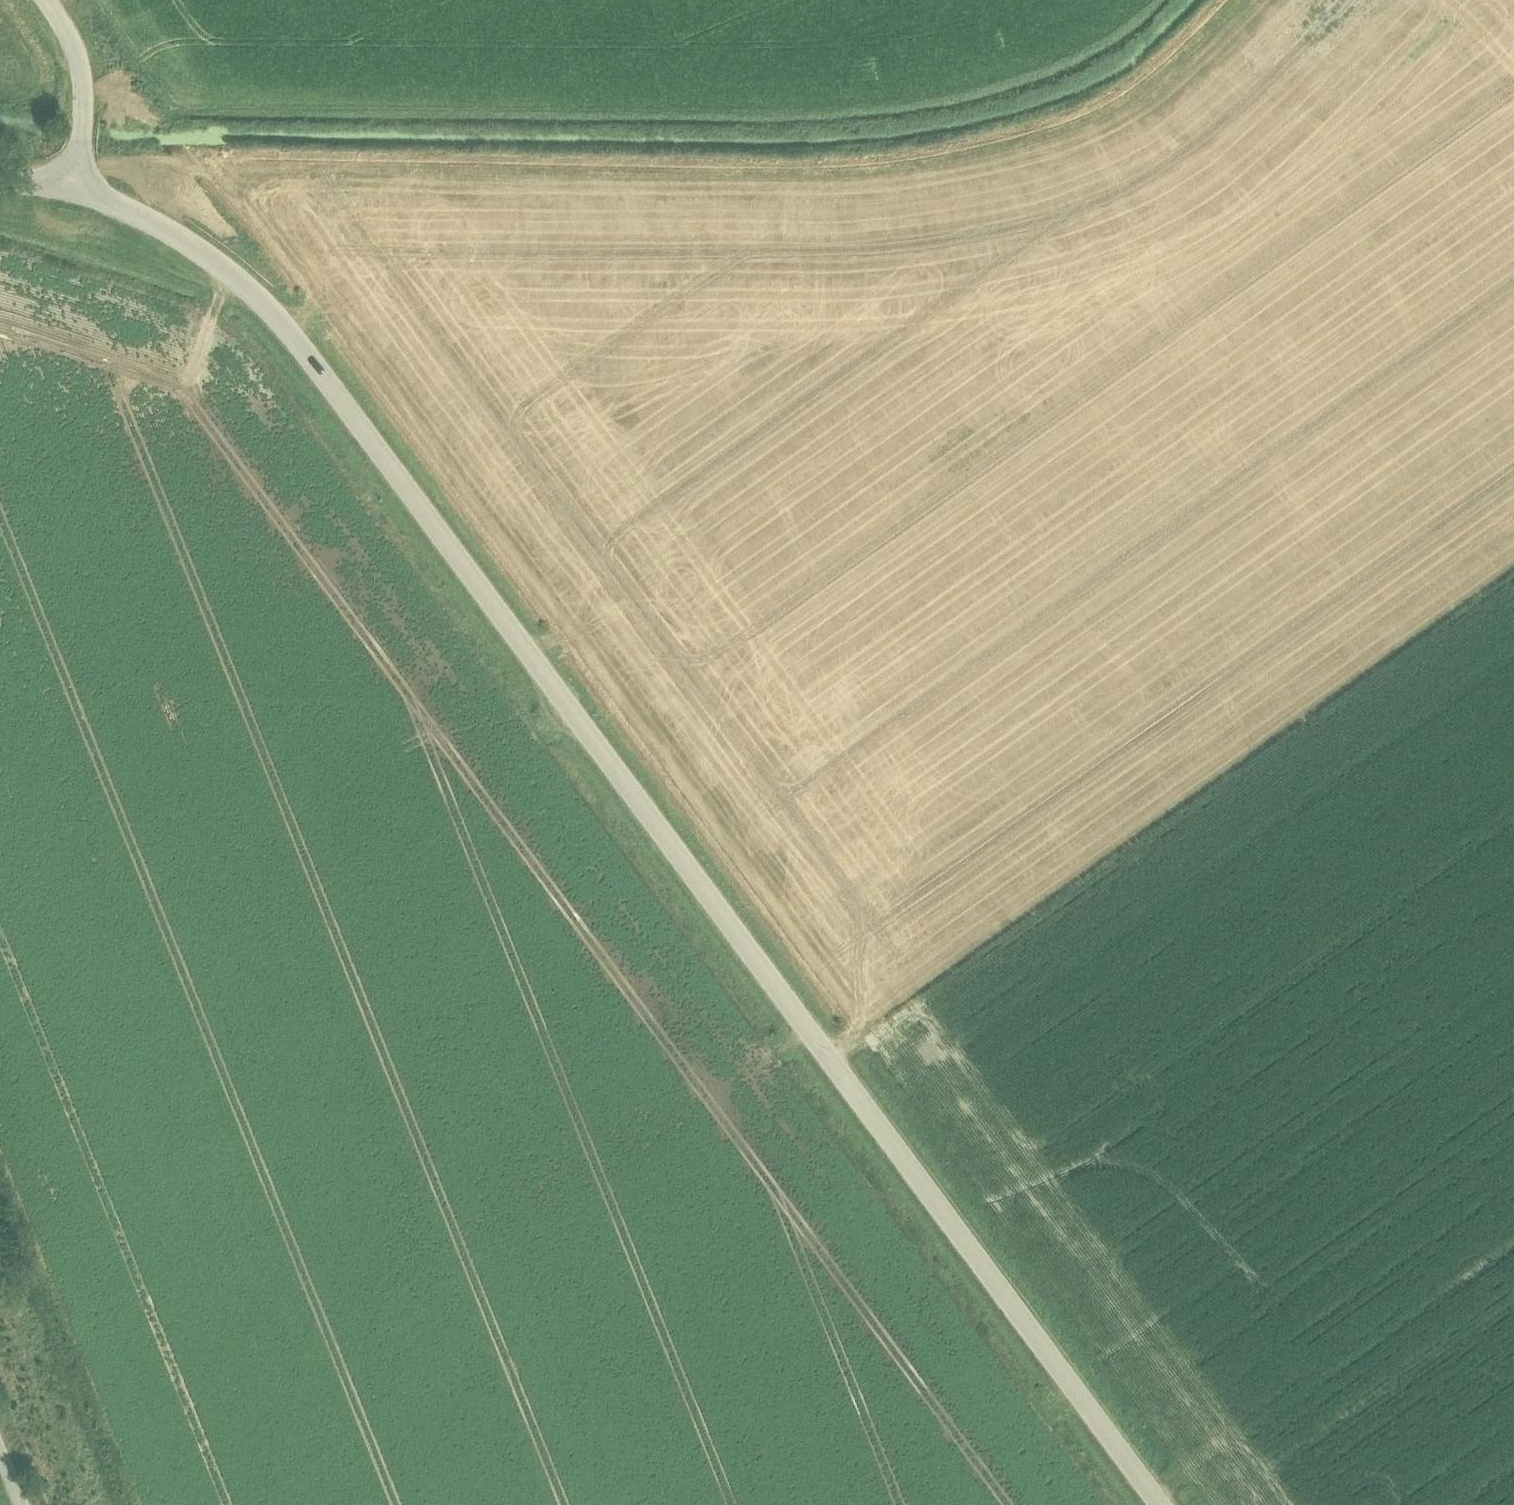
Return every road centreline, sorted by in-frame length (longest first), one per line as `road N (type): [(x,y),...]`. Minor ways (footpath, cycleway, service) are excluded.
road 1 (tertiary): [(1154,1504),(275,312),(190,242),(73,188)]
road 2 (unclassified): [(73,188),(84,97),(77,52),(46,0)]

